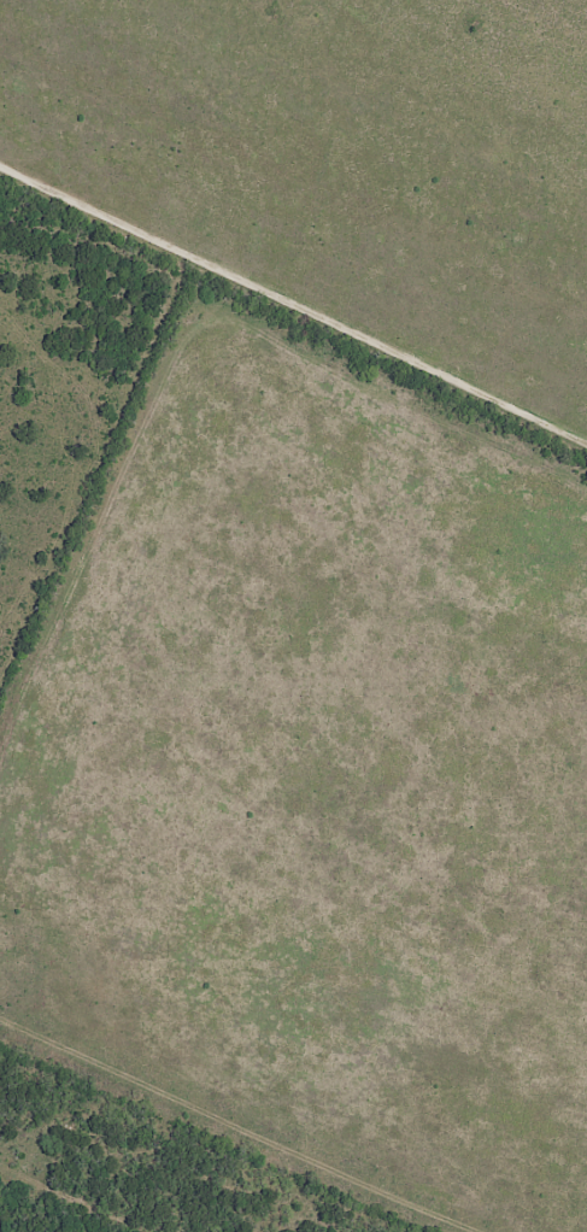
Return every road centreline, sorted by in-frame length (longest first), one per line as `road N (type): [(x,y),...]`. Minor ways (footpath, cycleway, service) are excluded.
road 1 (residential): [(200,1056),(127,858),(125,810),(157,708),(336,325)]
road 2 (residential): [(586,972),(470,955),(399,970),(104,1092),(43,1101),(0,1091)]
road 3 (residential): [(586,833),(509,825),(392,835),(152,927),(94,932),(36,925),(0,899)]
road 4 (residential): [(380,840),(383,767),(401,698),(477,528)]
road 5 (residential): [(477,528),(586,581)]
road 6 (residential): [(408,1231),(335,1137)]

